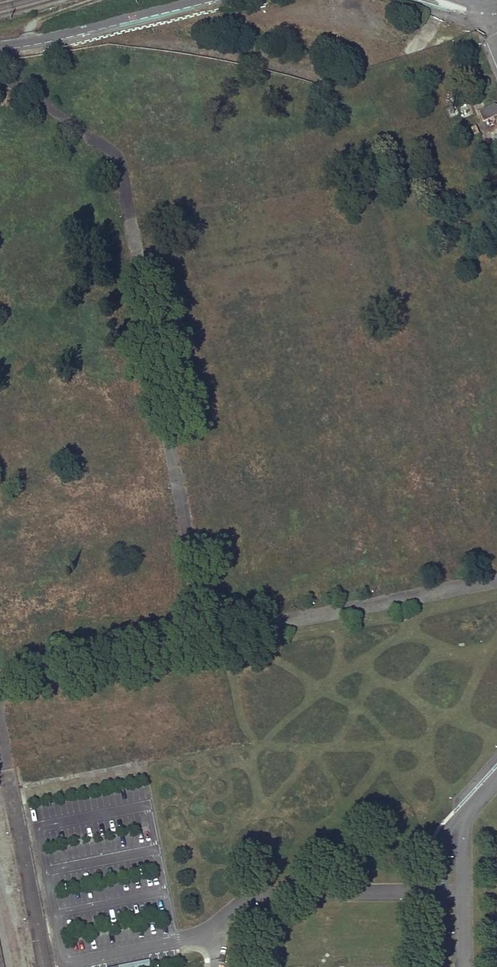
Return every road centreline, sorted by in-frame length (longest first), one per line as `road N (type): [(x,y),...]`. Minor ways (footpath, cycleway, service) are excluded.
road 1 (unclassified): [(196,0),(0,46)]

